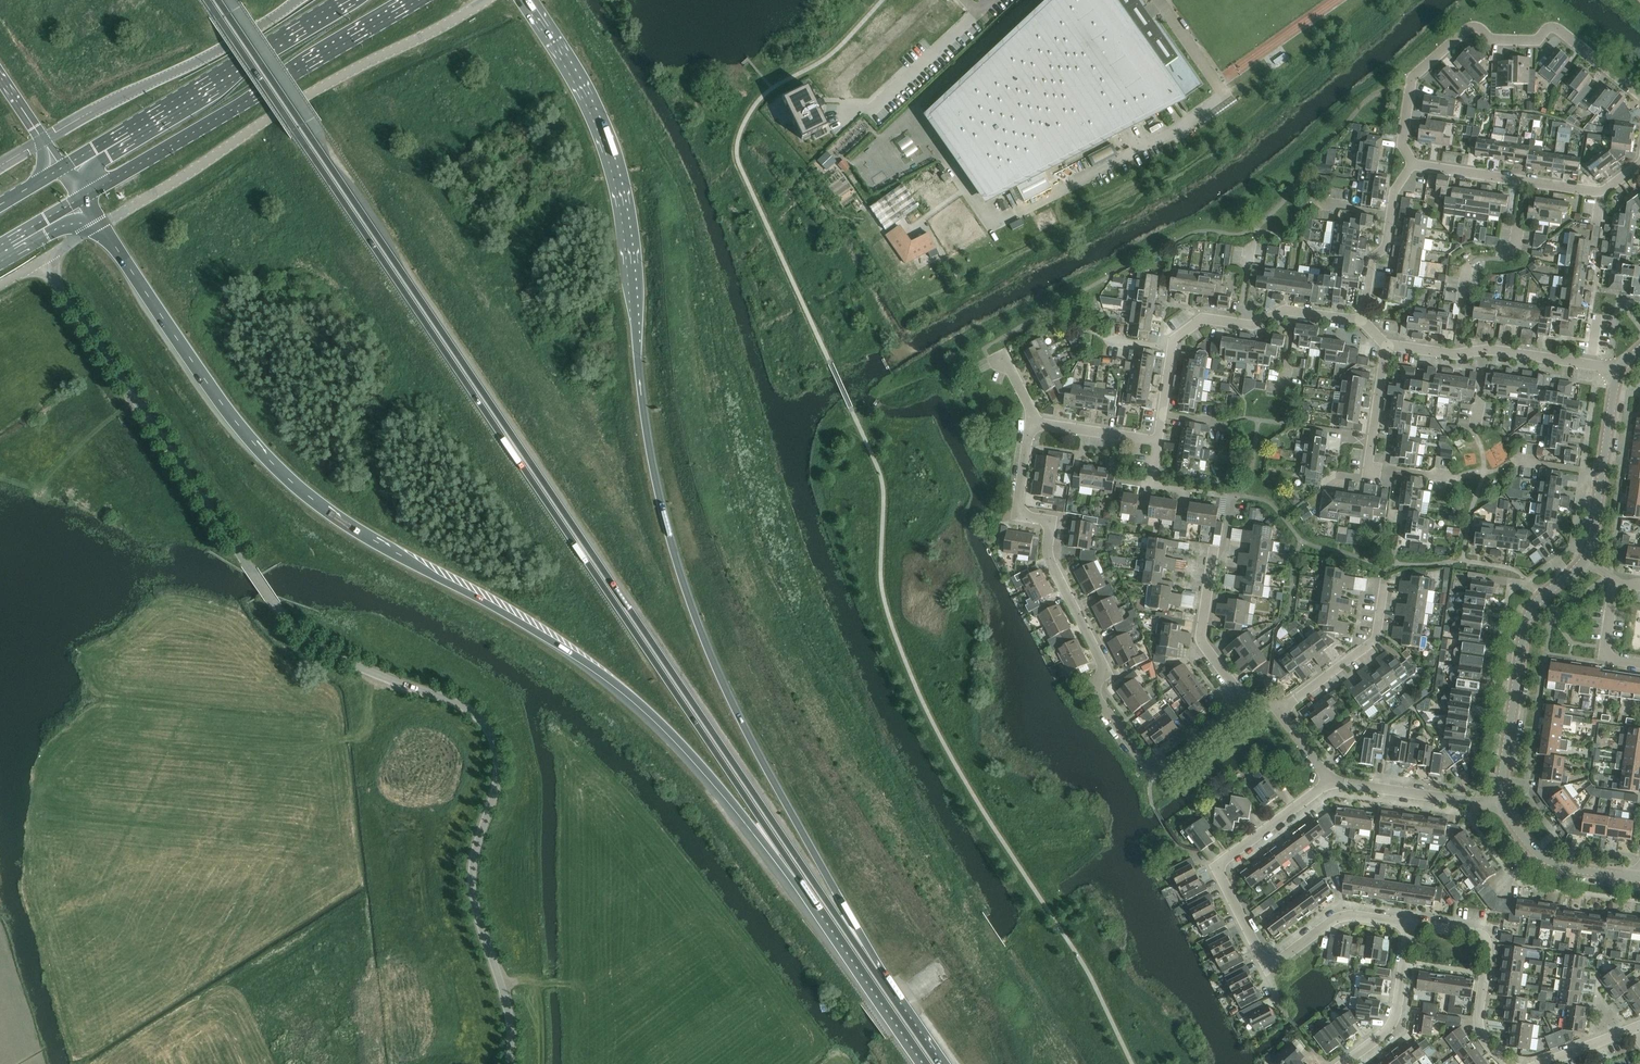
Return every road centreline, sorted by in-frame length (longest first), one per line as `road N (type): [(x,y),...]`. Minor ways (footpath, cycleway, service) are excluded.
road 1 (trunk): [(879,977),(219,0)]
road 2 (trunk): [(879,977),(717,670),(684,585),(645,421),(619,183),(588,101),(526,0)]
road 3 (trunk): [(207,0),(795,870)]
road 4 (unclassified): [(513,1063),(510,1019),(473,903),(473,867),(496,779),(489,735),(459,706),(364,671),(302,636),(42,261)]
road 5 (trunk): [(100,225),(208,384),(285,475),(388,548),(497,604),(598,671),(653,717),(795,870)]
road 6 (residential): [(1247,703),(1154,777),(1097,701),(1101,661),(1047,552),(1050,527),(1018,507),(1033,422)]
road 7 (unclassified): [(100,225),(305,95),(487,0)]
road 8 (residential): [(1410,923),(1343,918),(1268,970),(1216,867),(1329,781)]
road 9 (trunk): [(82,198),(419,0)]
road 10 (residential): [(1413,165),(1403,145),(1412,78),(1468,28),(1490,39),(1537,40),(1562,29),(1639,93)]
road 11 (trunk): [(342,0),(59,169)]
road 12 (unclassified): [(298,0),(42,140)]
road 13 (tertiary): [(1501,800),(1527,620),(1585,559)]
road 14 (residential): [(1619,374),(1489,348),(1456,354),(1386,344)]
road 15 (trunk): [(795,870),(928,1063)]
road 16 (residential): [(1247,703),(1200,637),(1235,495)]
road 17 (residential): [(1505,1063),(1477,1025),(1486,938),(1410,923)]
road 18 (residential): [(1600,191),(1413,165)]
road 19 (tertiary): [(1585,559),(1619,374)]
road 20 (residential): [(1280,711),(1376,640),(1382,577)]
road 21 (residential): [(1501,800),(1329,781)]
road 22 (residential): [(1158,441),(1170,346),(1203,319),(1237,323)]
road 23 (tertiary): [(1639,878),(1554,863),(1513,824),(1501,800)]
road 24 (residential): [(1362,320),(1394,190),(1413,165)]
road 25 (residential): [(1344,1063),(1393,1022),(1410,923)]
road 26 (residential): [(1381,473),(1367,472),(1386,344)]
road 27 (residential): [(1362,320),(1283,310),(1237,323)]
road 28 (residential): [(1158,441),(1033,422)]

